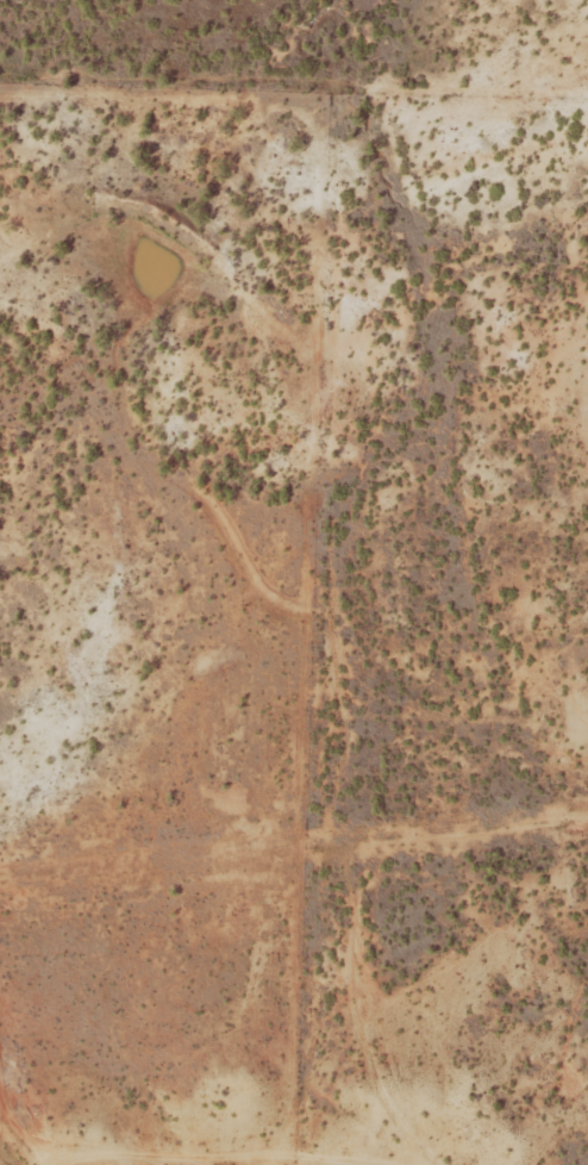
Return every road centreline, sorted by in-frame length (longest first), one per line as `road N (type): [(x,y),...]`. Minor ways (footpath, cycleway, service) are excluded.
road 1 (track): [(484,1164),(421,1136),(350,1052),(326,955),(332,98)]
road 2 (track): [(0,81),(587,104)]

